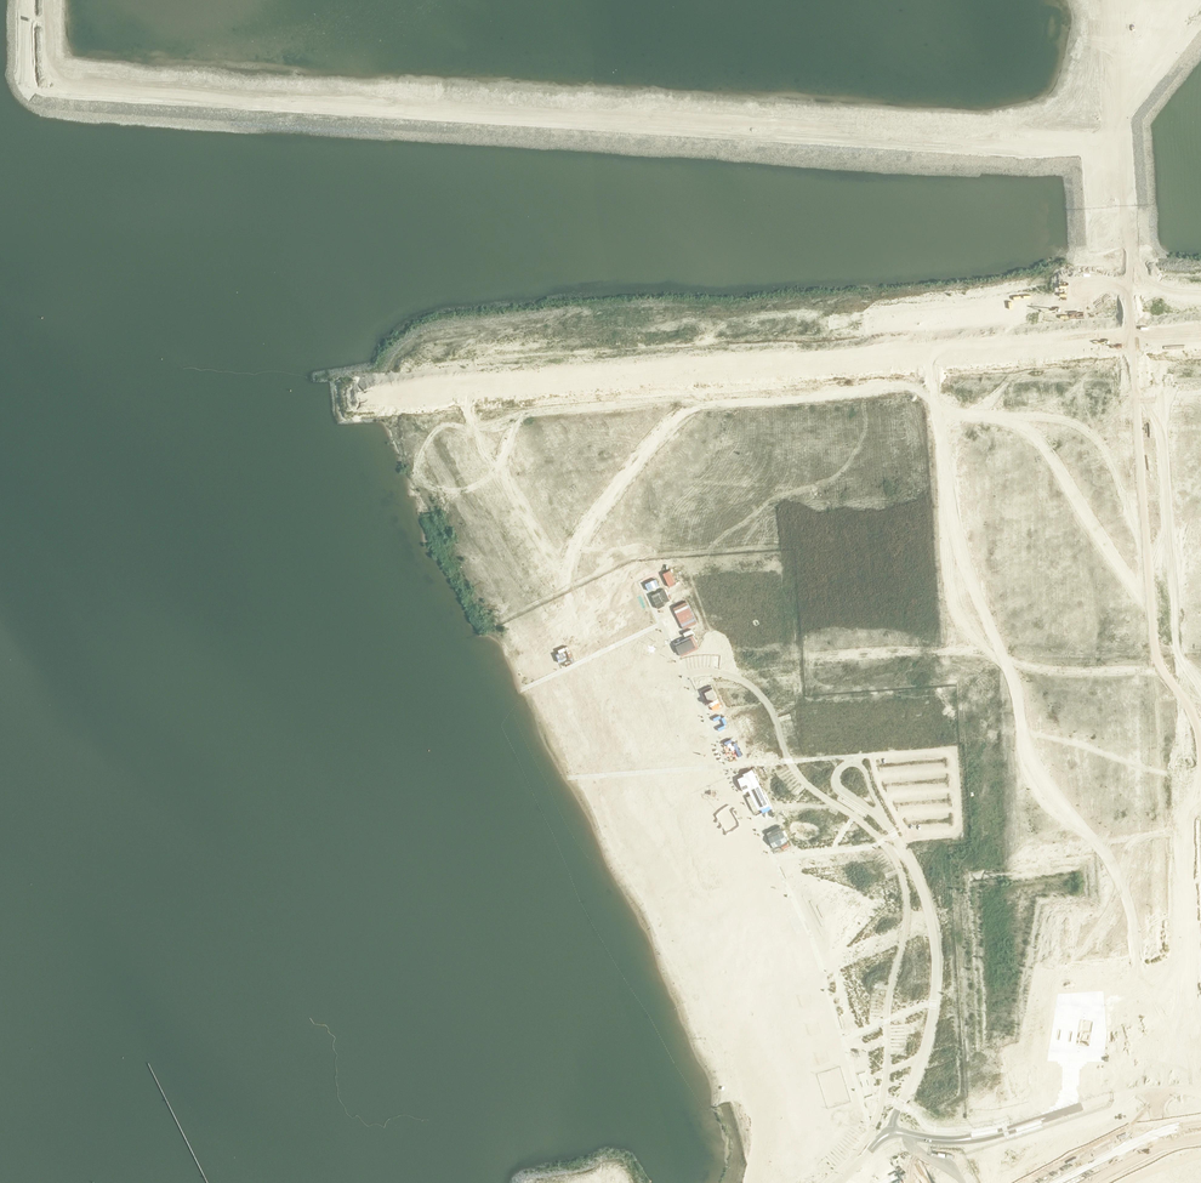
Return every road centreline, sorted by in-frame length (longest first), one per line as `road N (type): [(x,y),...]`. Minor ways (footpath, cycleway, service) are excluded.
road 1 (tertiary): [(1092,368),(1136,1125),(1025,1182)]
road 2 (tertiary): [(1170,1146),(1118,366)]
road 3 (unclassified): [(892,1133),(928,1032),(935,960),(917,879),(879,812)]

